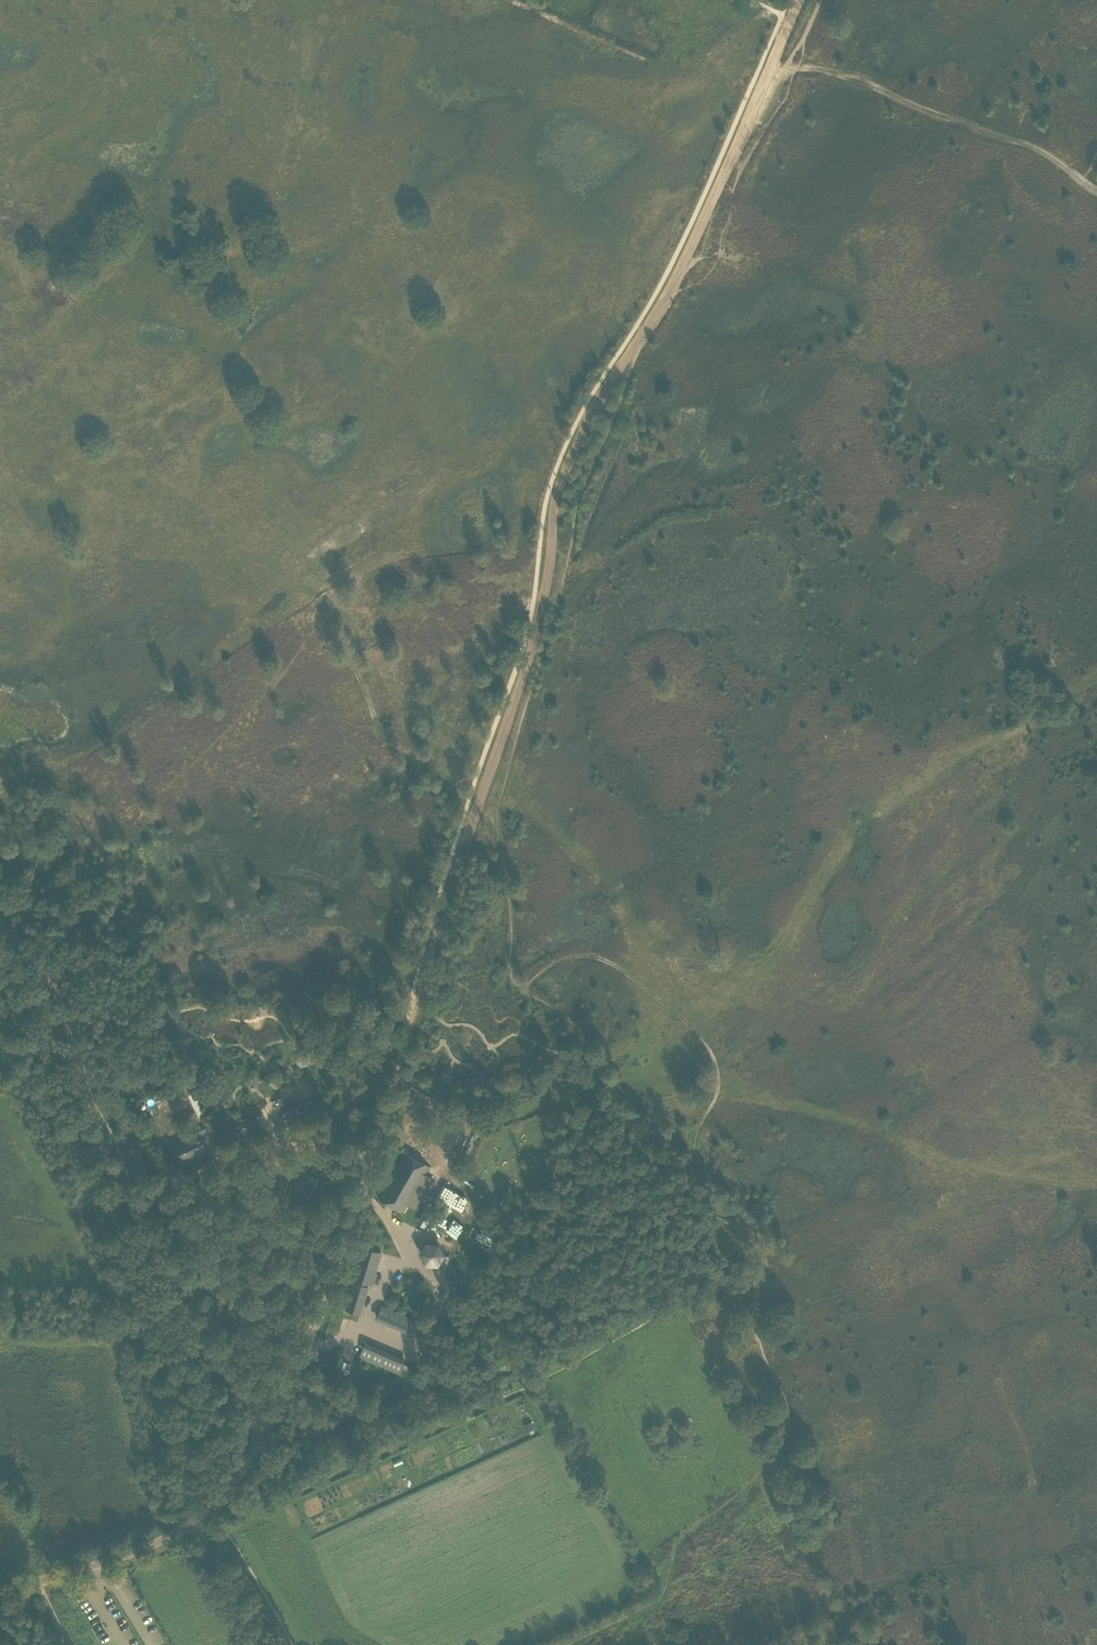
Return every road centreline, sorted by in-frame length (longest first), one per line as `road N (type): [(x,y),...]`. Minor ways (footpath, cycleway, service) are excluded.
road 1 (track): [(564,1644),(660,1599),(680,1540),(767,1471),(785,1441),(791,1408),(759,1345),(755,1303),(767,1249),(737,1203),(704,1173),(694,1142),(720,1078),(700,1031),(600,956),(548,964),(529,984),(509,975),(499,796),(559,598),(576,509),(638,356),(633,347)]
road 2 (track): [(770,65),(695,241),(568,461),(537,627),(398,1082)]
road 3 (unclassified): [(0,1593),(137,1550),(208,1511),(244,1468),(312,1337),(369,1160)]
road 4 (track): [(1096,191),(1033,147),(932,118),(820,70),(770,65)]
road 5 (track): [(135,1207),(84,1098),(60,992),(0,933)]
road 6 (track): [(471,796),(391,745),(348,656),(344,615),(324,595)]
road 7 (track): [(265,1431),(187,1325),(135,1207)]
road 8 (unclassified): [(135,1207),(275,1145),(311,1140),(369,1160)]
road 9 (track): [(269,1644),(193,1523)]

